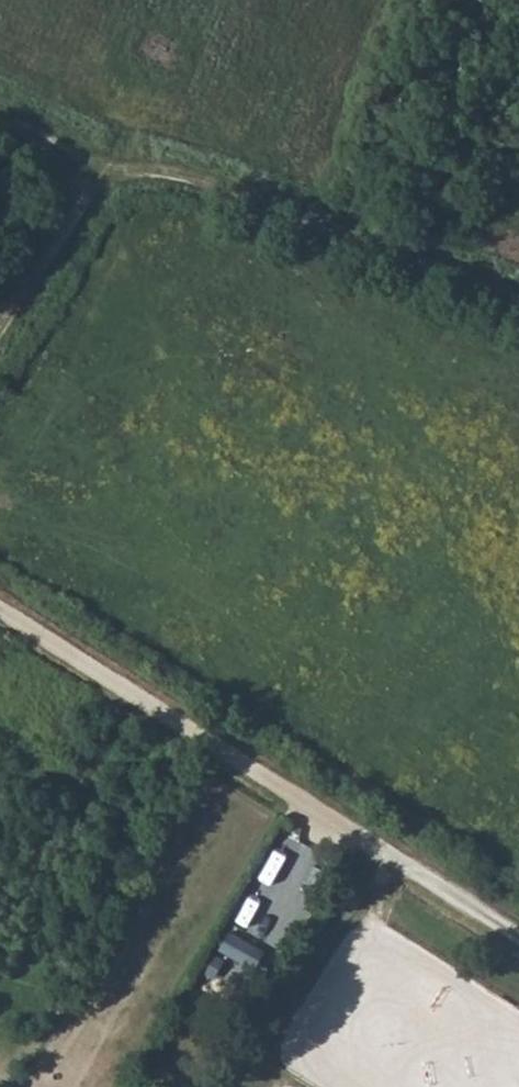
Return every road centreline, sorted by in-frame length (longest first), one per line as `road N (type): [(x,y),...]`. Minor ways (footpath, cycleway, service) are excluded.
road 1 (track): [(0,610),(518,944)]
road 2 (track): [(112,162),(518,303)]
road 3 (track): [(112,162),(0,331)]
road 4 (track): [(0,111),(112,162)]

